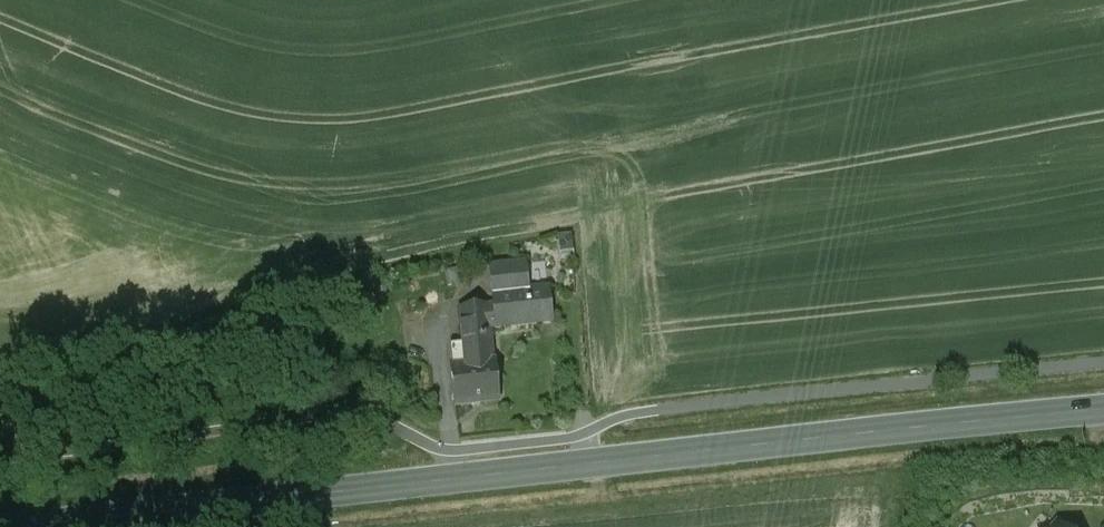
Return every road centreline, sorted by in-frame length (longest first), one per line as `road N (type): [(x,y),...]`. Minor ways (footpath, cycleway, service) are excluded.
road 1 (secondary): [(1103,411),(36,526)]

